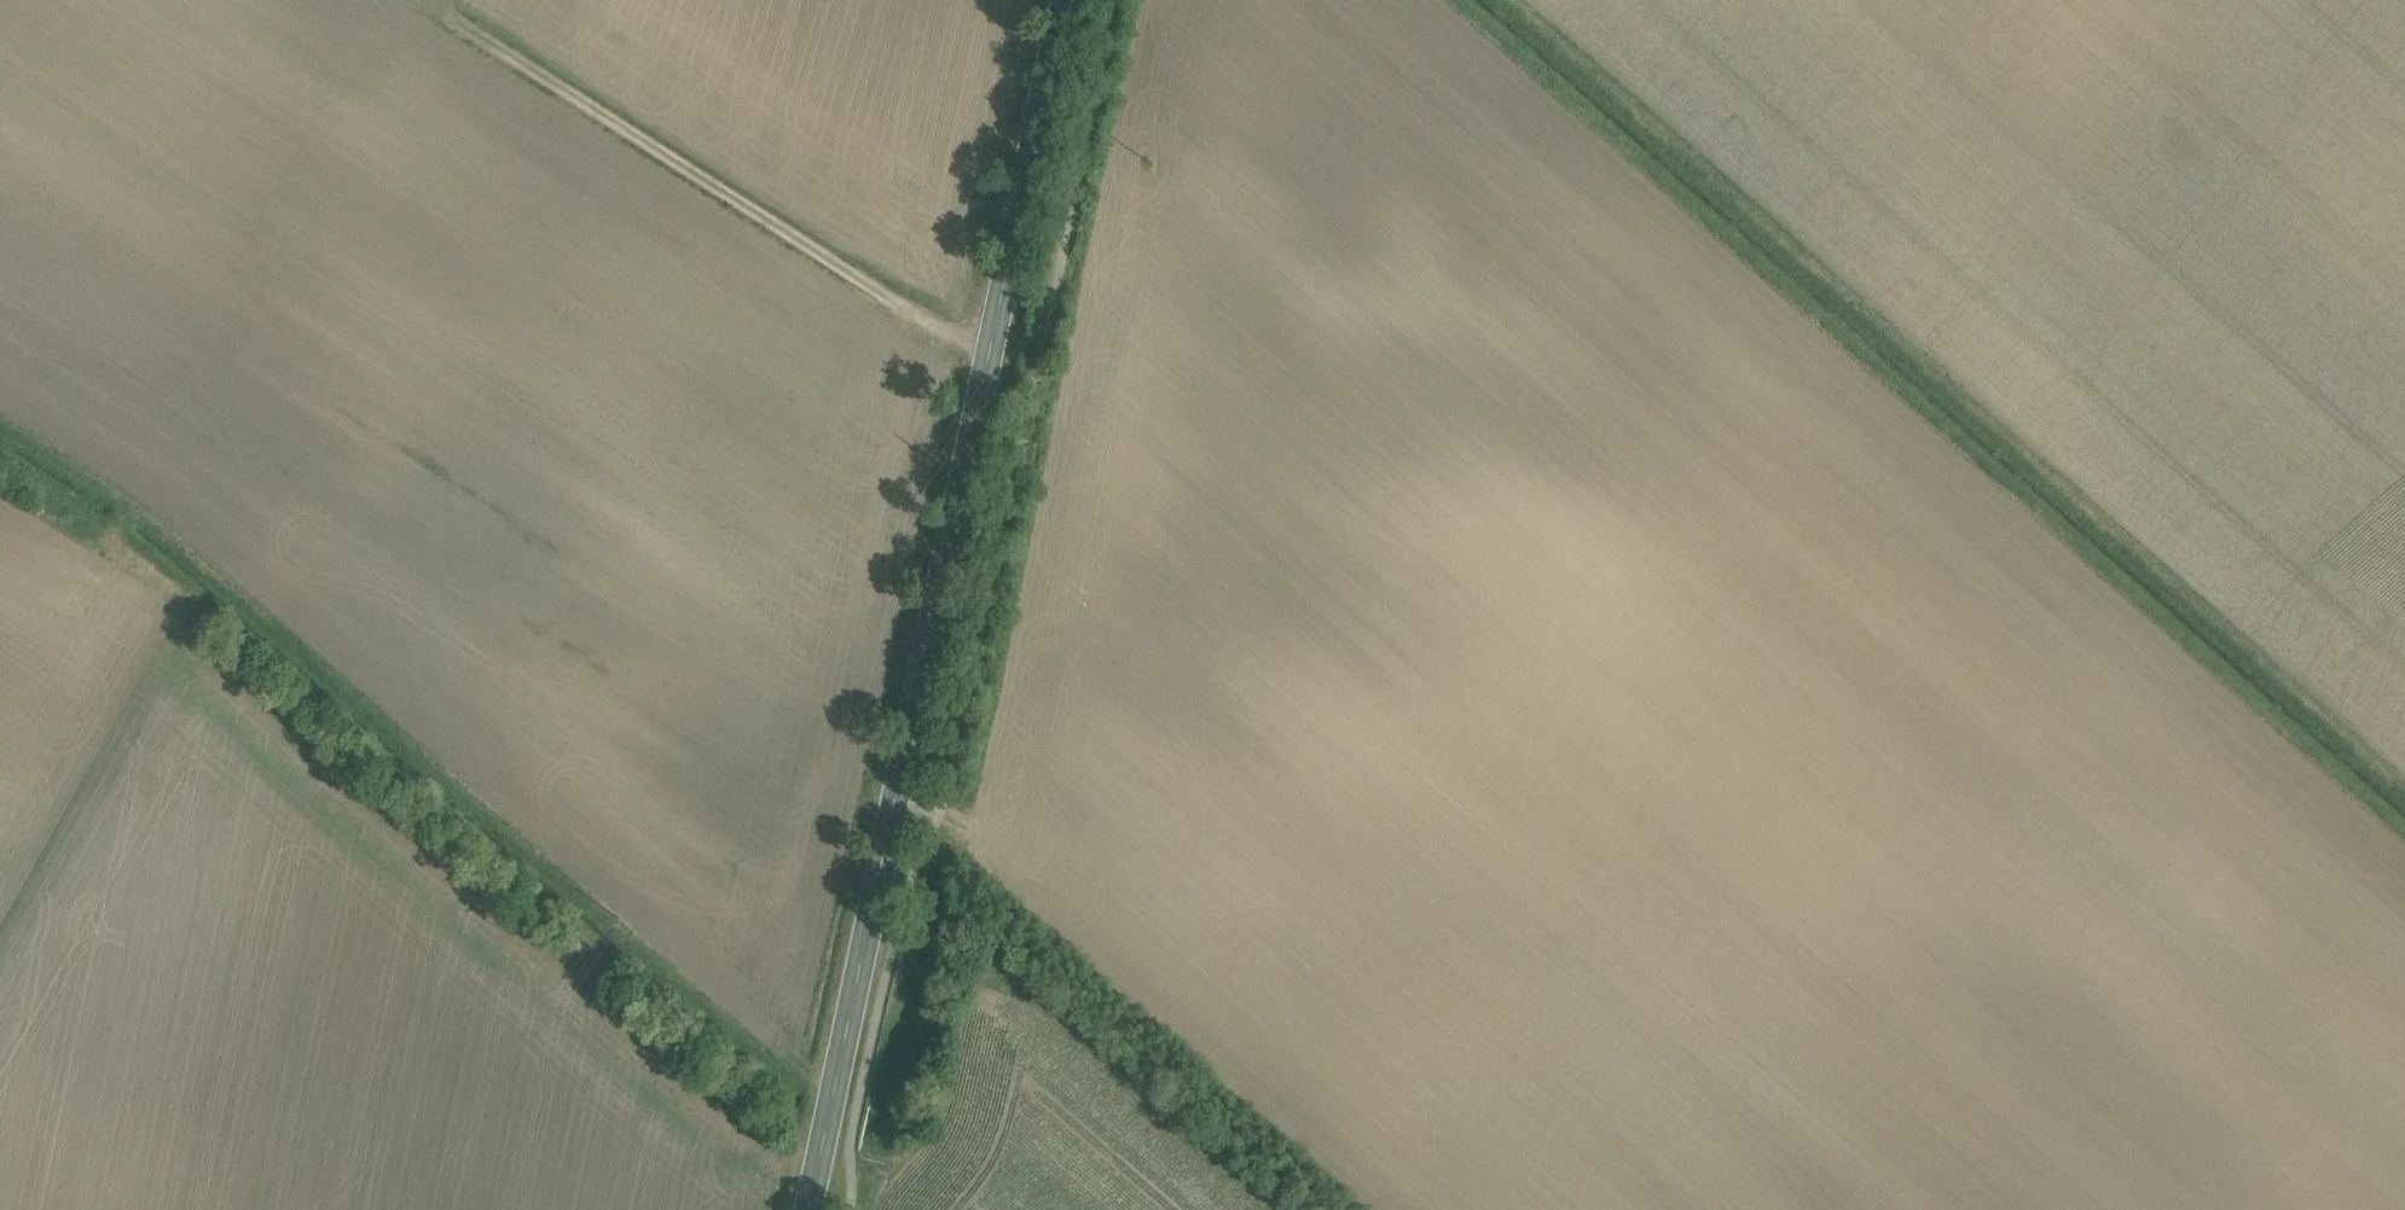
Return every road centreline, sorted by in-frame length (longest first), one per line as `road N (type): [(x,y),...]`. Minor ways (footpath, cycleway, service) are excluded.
road 1 (tertiary): [(1077,0),(813,1209)]

